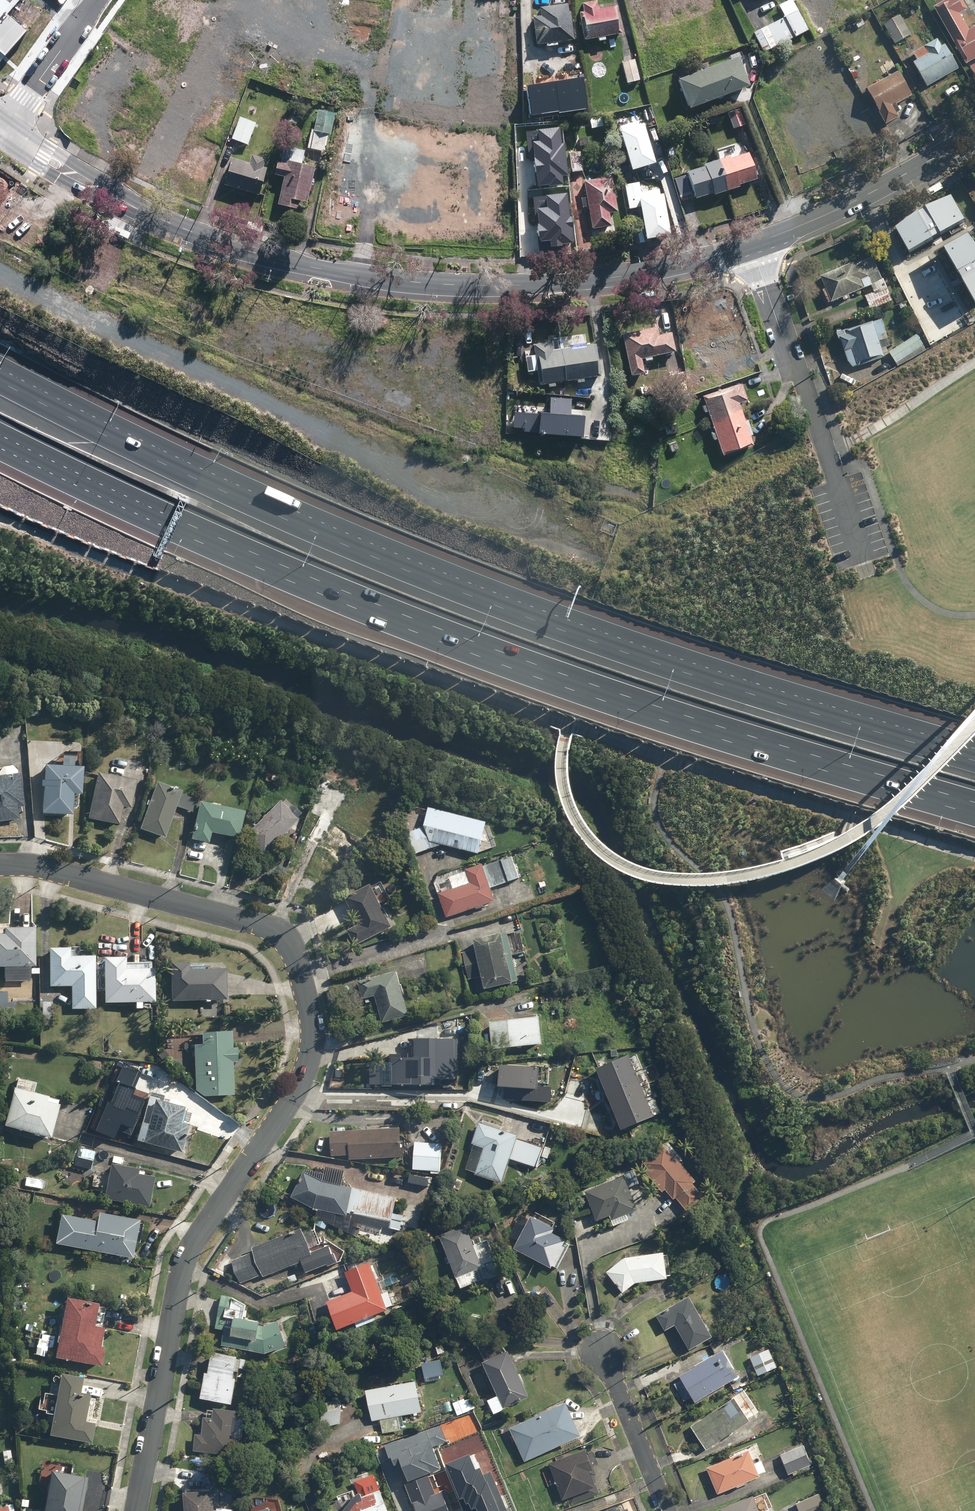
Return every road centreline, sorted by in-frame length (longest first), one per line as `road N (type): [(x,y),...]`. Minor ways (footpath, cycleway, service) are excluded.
road 1 (motorway): [(0,381),(372,557),(715,683),(974,762)]
road 2 (motorway): [(974,803),(547,671),(289,569),(0,435)]
road 3 (residential): [(0,864),(48,869),(273,930),(293,954),(309,1010),(309,1057),(296,1091),(181,1273),(137,1510)]
road 4 (secondary): [(753,243),(662,269),(556,283),(347,274),(155,217),(3,131)]
road 5 (secondary): [(974,135),(847,204),(753,243)]
road 6 (unclassified): [(802,376),(863,557)]
road 7 (residential): [(669,1510),(600,1349)]
road 8 (residential): [(3,131),(97,0)]
road 9 (residential): [(802,376),(753,243)]

